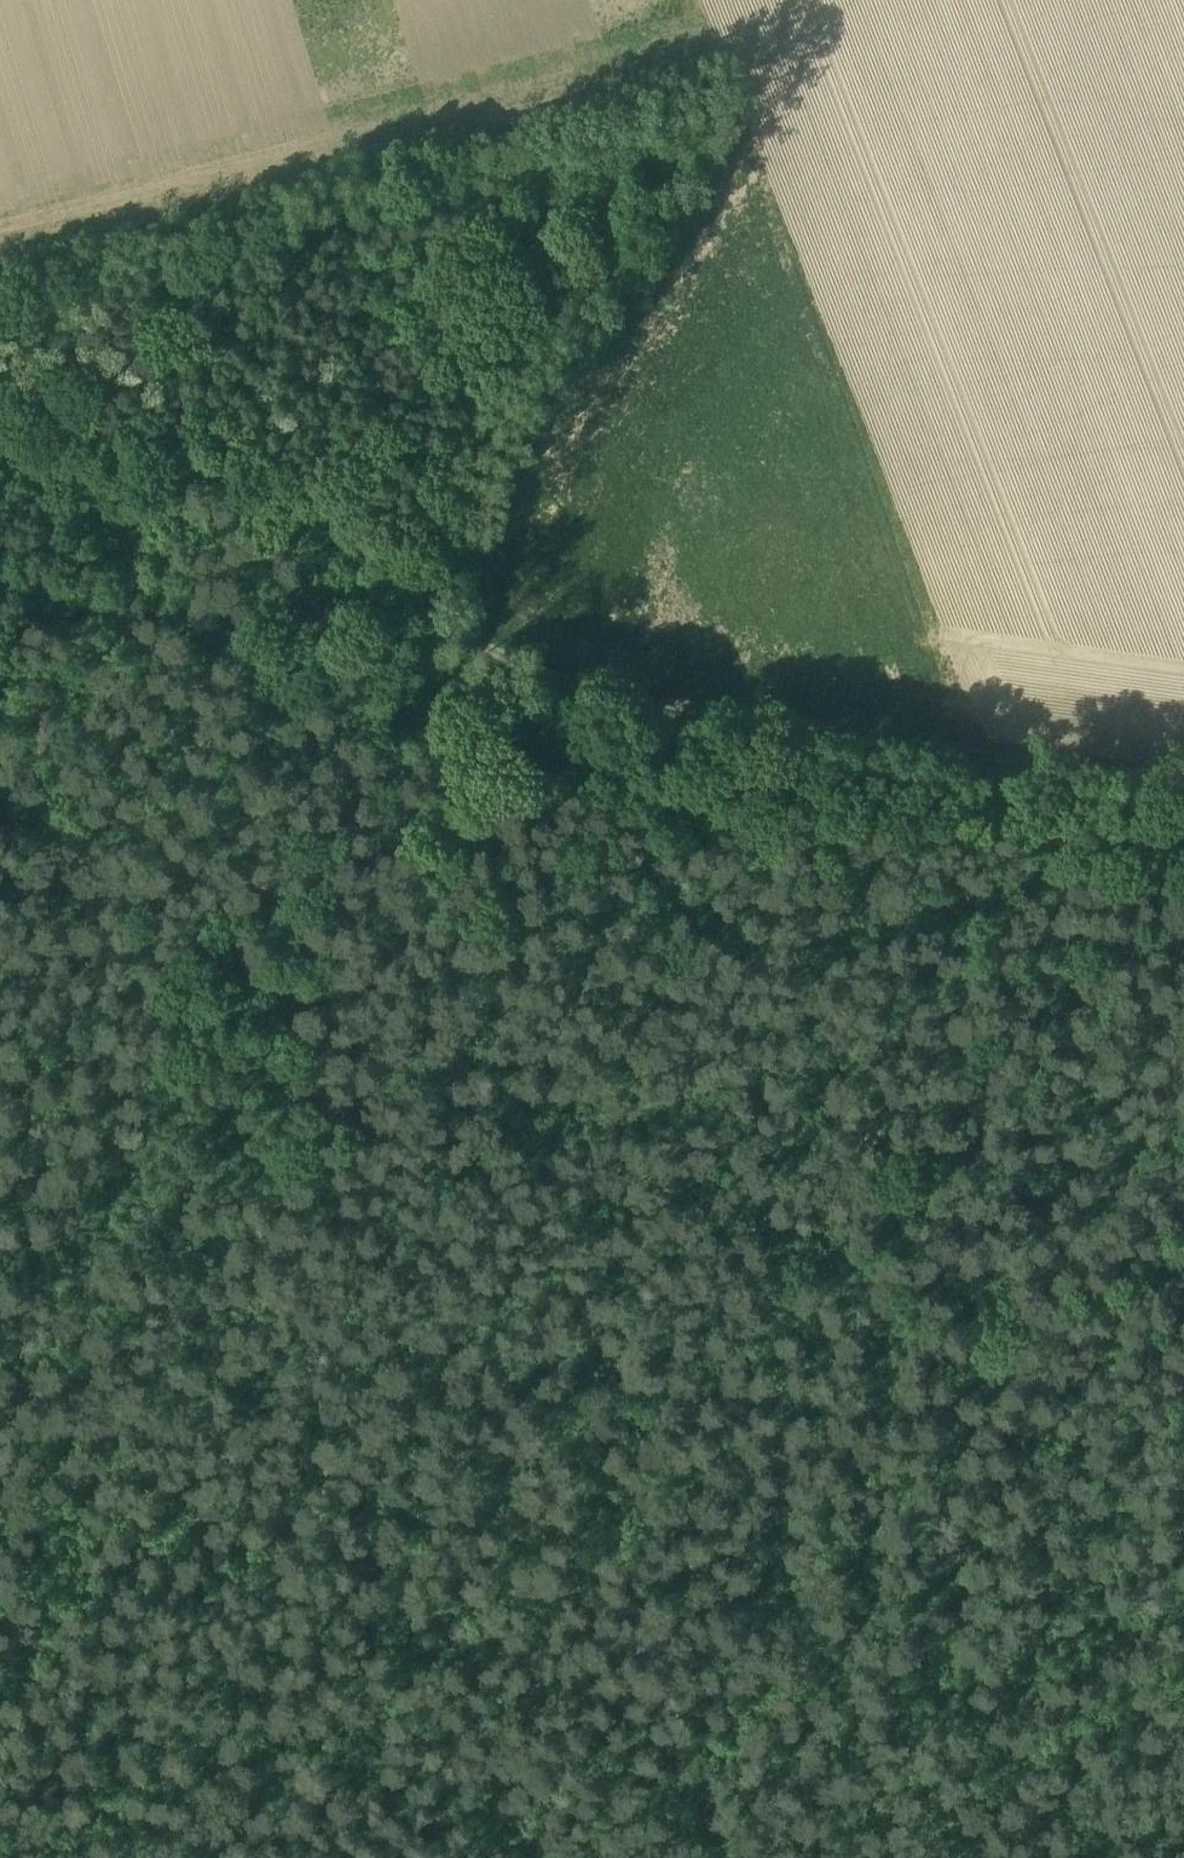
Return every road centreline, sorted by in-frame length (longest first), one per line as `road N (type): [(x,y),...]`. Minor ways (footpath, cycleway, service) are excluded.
road 1 (track): [(1183,779),(740,716),(557,676),(495,654),(318,513),(0,393)]

